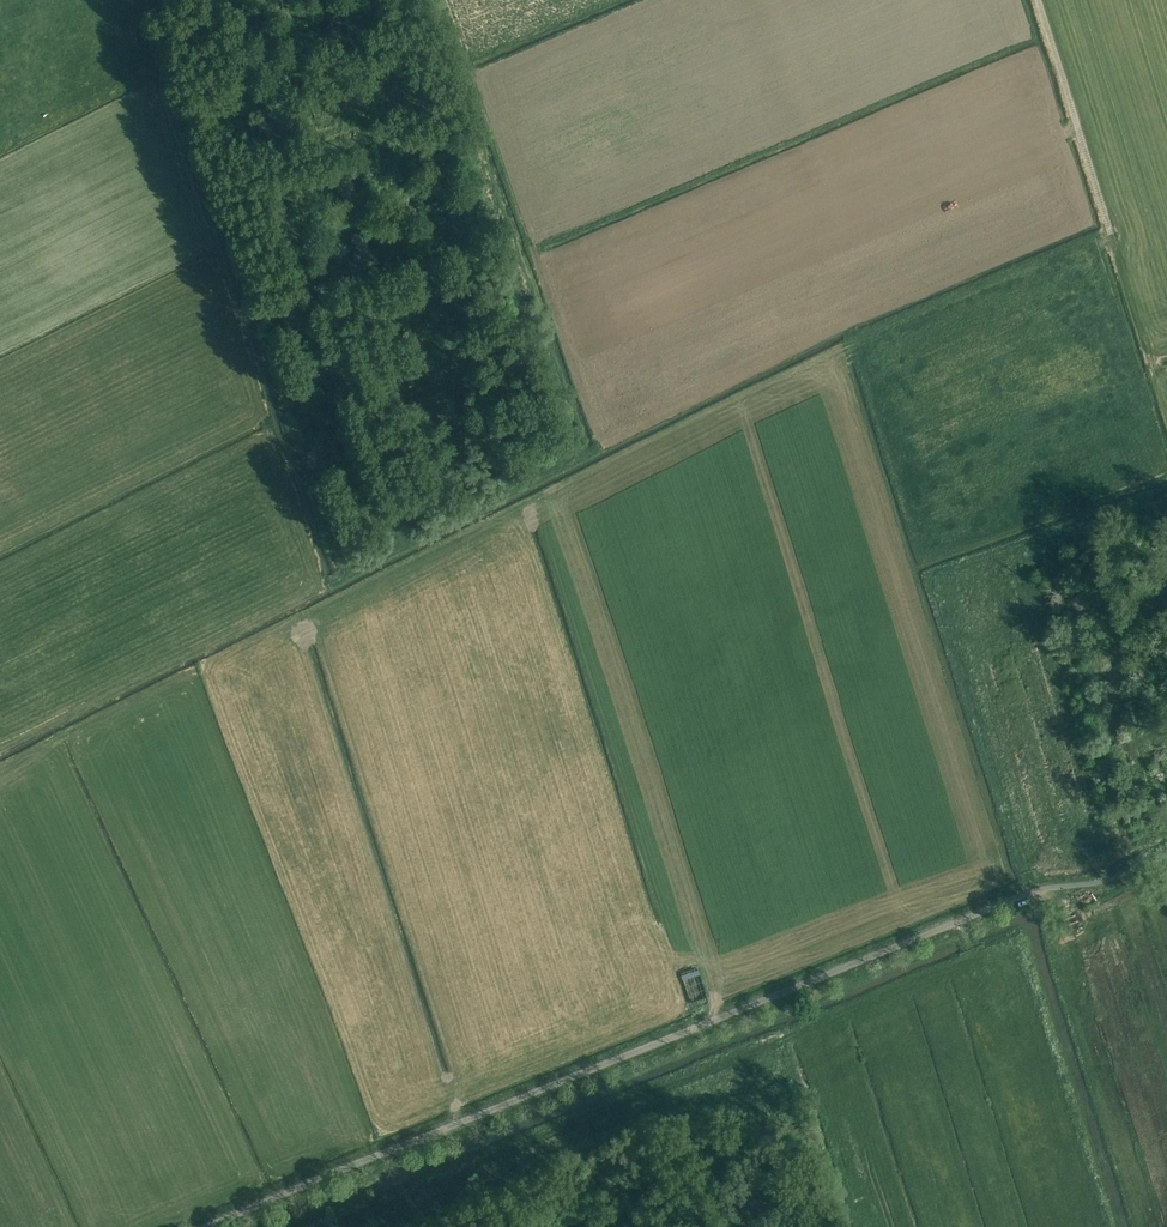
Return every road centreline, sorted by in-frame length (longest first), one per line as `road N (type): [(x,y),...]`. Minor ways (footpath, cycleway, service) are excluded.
road 1 (unclassified): [(211,1226),(1022,895)]

